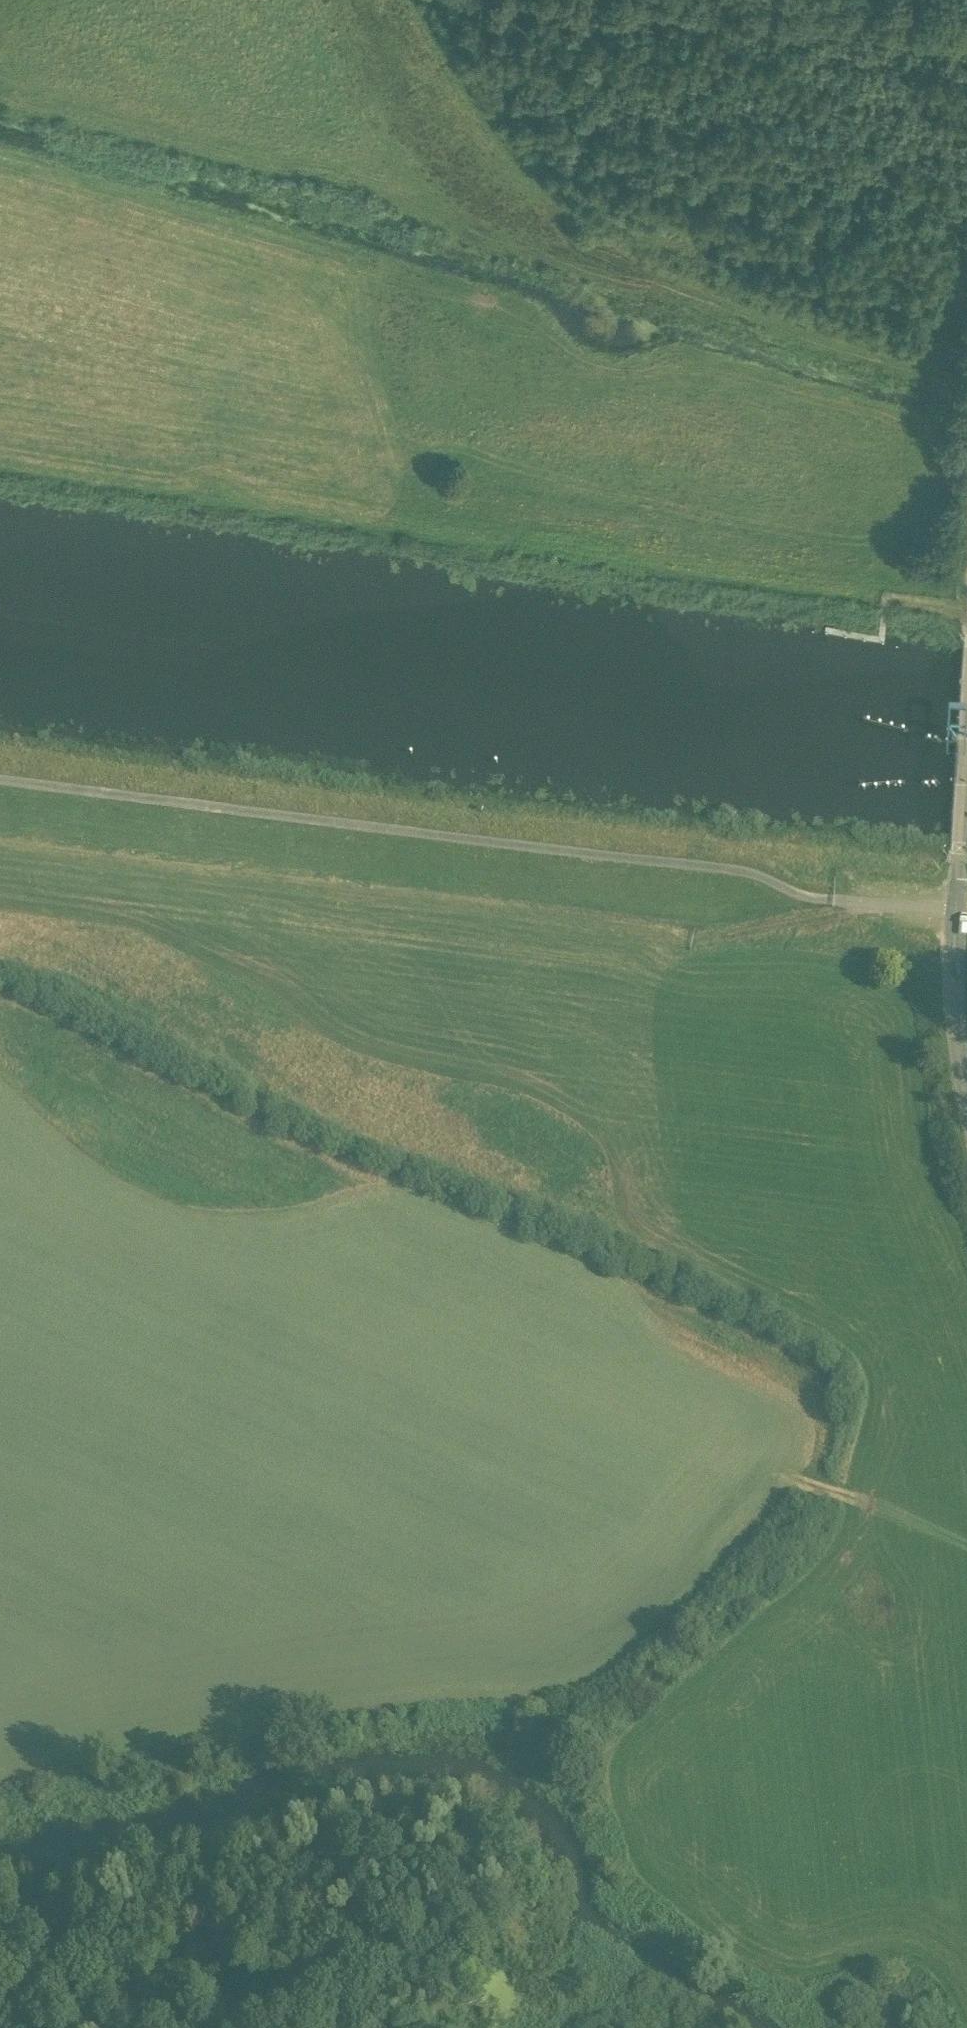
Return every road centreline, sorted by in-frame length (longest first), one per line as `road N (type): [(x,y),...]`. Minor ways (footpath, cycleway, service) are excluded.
road 1 (unclassified): [(956,906),(807,897),(743,870),(0,773)]
road 2 (unclassified): [(956,906),(966,702)]
road 3 (unclassified): [(966,1103),(954,1019),(956,906)]

